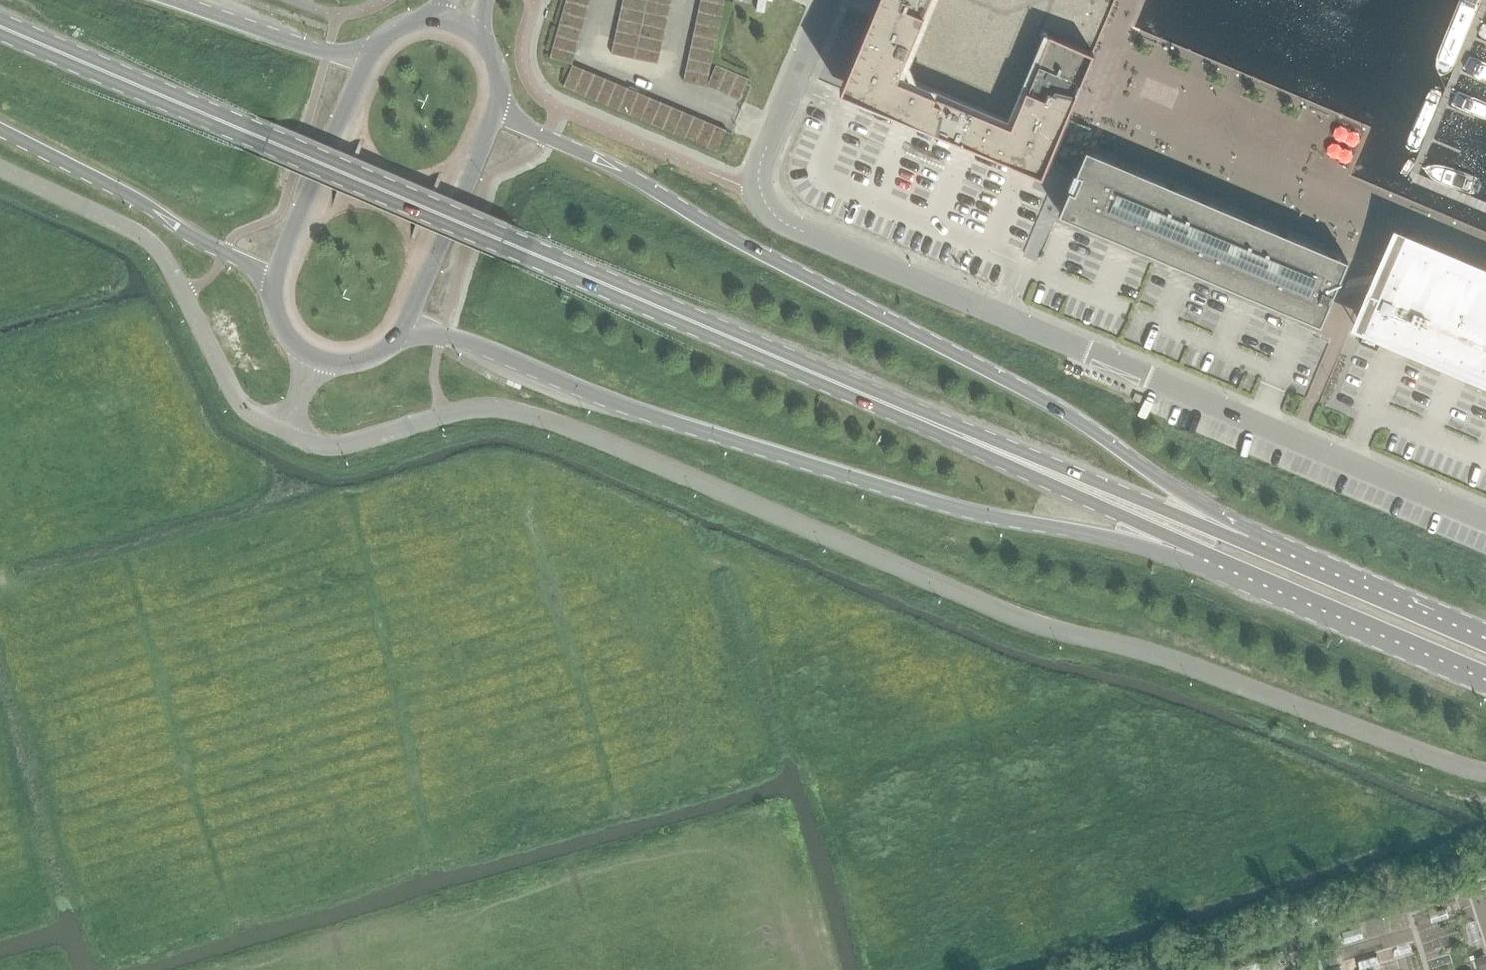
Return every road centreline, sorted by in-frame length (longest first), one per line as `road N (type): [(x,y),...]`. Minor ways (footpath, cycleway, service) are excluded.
road 1 (unclassified): [(1485,776),(1146,648),(1021,623),(518,411),(469,409),(333,445),(287,432)]
road 2 (primary): [(907,413),(0,26)]
road 3 (primary): [(1248,545),(1090,427),(496,106)]
road 4 (primary): [(404,322),(613,406),(959,509),(1200,548)]
road 5 (residential): [(759,189),(786,225),(1485,520)]
road 6 (primary): [(1248,545),(965,429),(907,413)]
road 7 (primary): [(907,413),(959,444),(1200,548)]
road 8 (primary): [(0,131),(126,194),(271,284)]
road 9 (primary): [(1200,548),(1485,671)]
road 10 (unclassified): [(125,227),(165,260),(240,405),(287,432)]
road 11 (primary): [(1485,646),(1248,545)]
road 12 (tertiary): [(369,53),(271,284)]
road 13 (tertiary): [(404,322),(496,106)]
road 14 (residential): [(759,189),(761,159),(827,0)]
road 15 (primary): [(369,53),(327,51),(176,0)]
road 16 (unclassified): [(125,227),(0,168)]

